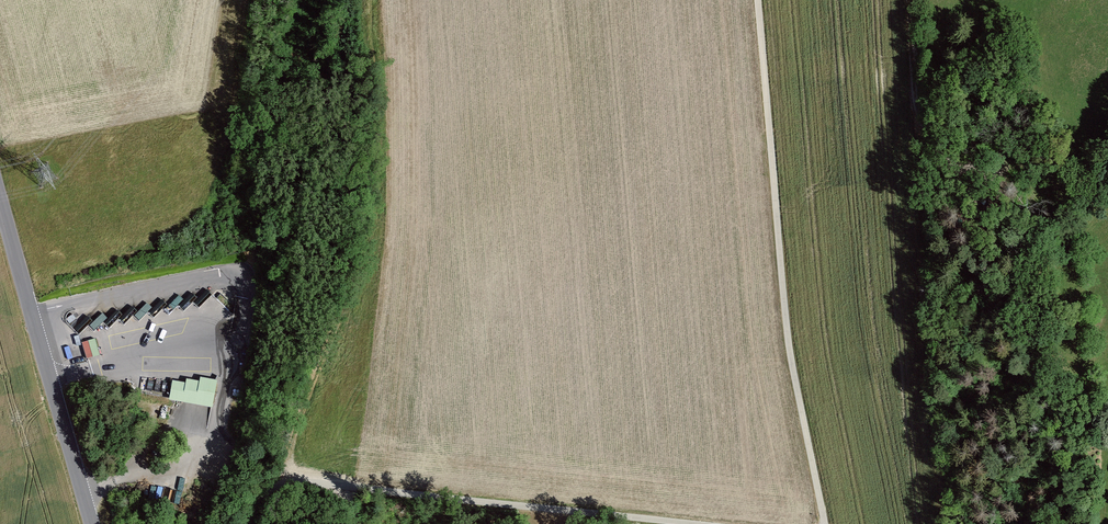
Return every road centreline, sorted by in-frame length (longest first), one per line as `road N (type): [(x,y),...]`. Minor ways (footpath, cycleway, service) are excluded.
road 1 (unclassified): [(821,523),(788,348),(756,0)]
road 2 (track): [(374,0),(379,216),(324,365),(304,493)]
road 3 (track): [(683,523),(304,493),(277,523)]
road 4 (tertiary): [(90,523),(0,204)]

